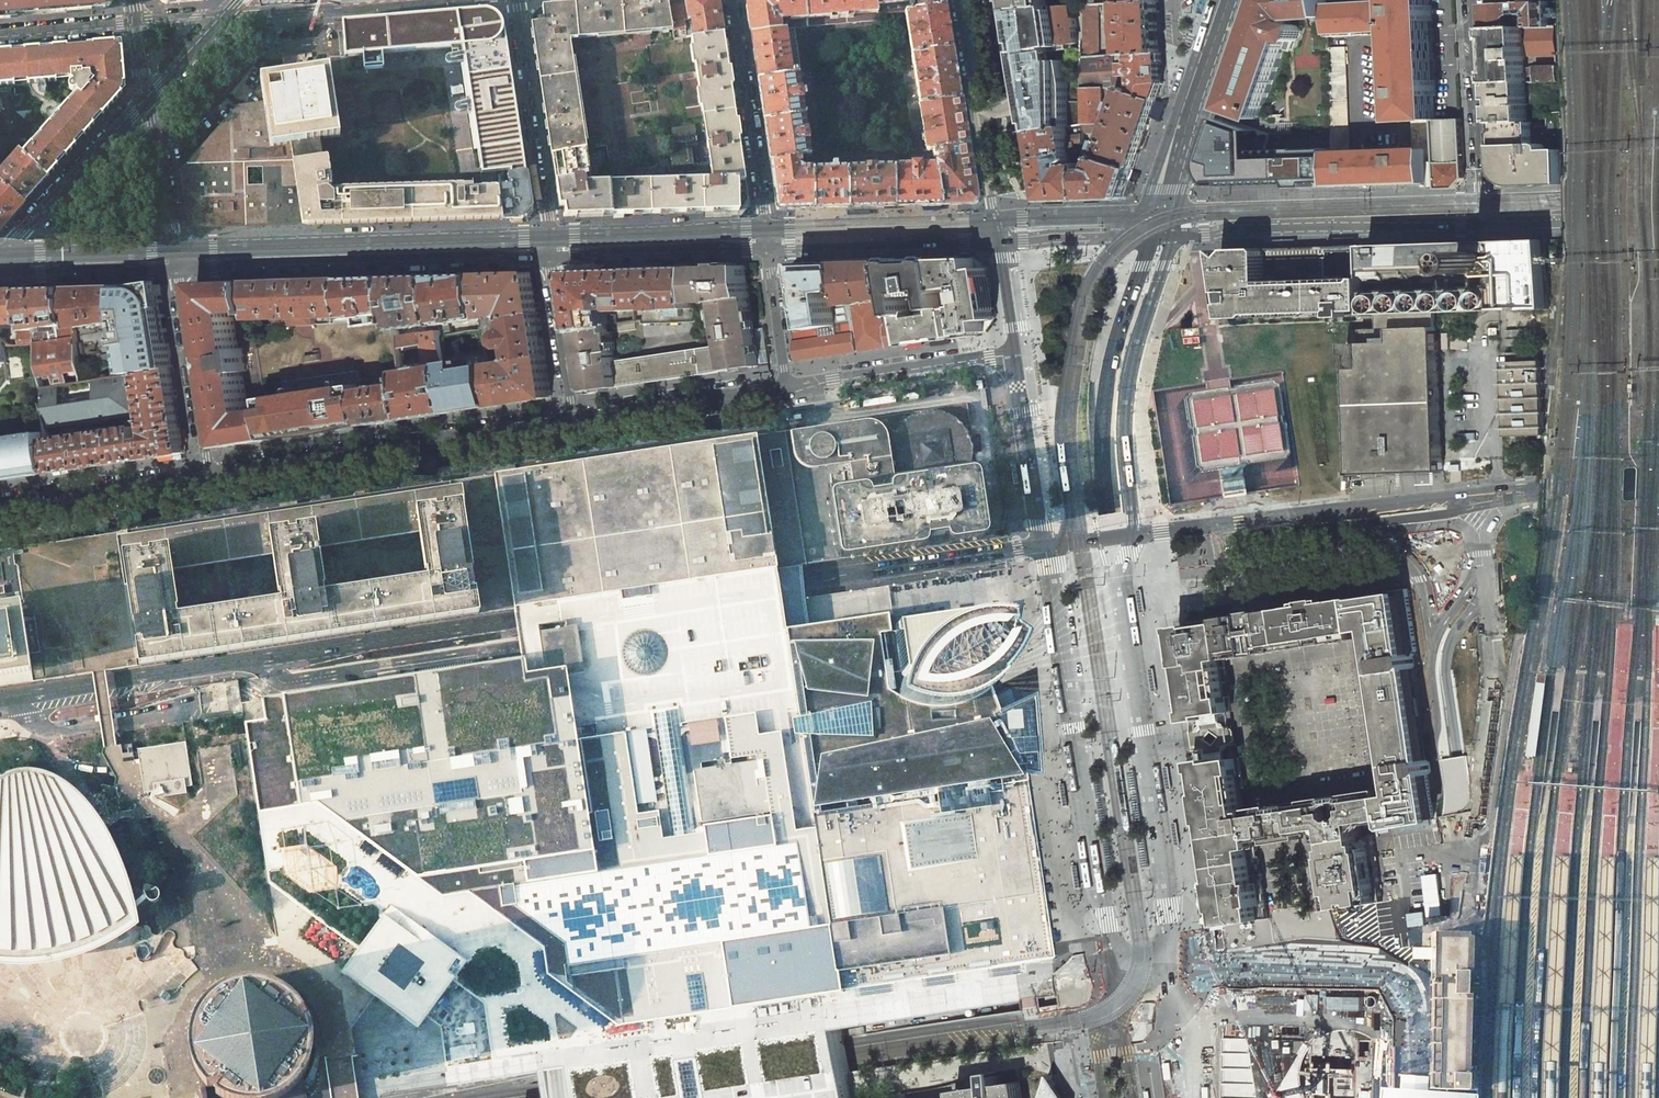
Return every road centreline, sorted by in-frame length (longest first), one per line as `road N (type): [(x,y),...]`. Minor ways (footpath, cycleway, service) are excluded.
road 1 (secondary): [(1068,651),(1122,946),(1108,975),(740,1038),(659,1067),(482,1097)]
road 2 (secondary): [(0,708),(695,605)]
road 3 (secondary): [(982,0),(1068,651)]
road 4 (secondary): [(1152,783),(1138,640),(1148,597),(1174,564),(1212,548),(1484,508),(1502,498)]
road 5 (primary): [(1152,783),(1106,444),(1111,380),(1154,232)]
road 6 (unclassified): [(1167,1031),(1171,930),(1123,598),(1133,535)]
road 7 (unclassified): [(1042,545),(1118,997)]
road 8 (secondary): [(695,605),(801,609),(992,578),(1043,591),(1068,651)]
road 9 (secondary): [(178,270),(553,258)]
road 10 (residential): [(576,420),(209,477)]
road 11 (secondary): [(1133,535),(1502,498)]
road 12 (secondary): [(695,605),(1042,545)]
road 13 (secondary): [(1154,232),(1484,225)]
road 14 (primary): [(1193,1097),(1152,783)]
road 15 (unclassified): [(1133,535),(1129,378),(1169,248),(1154,232)]
road 16 (unclassified): [(1126,234),(1104,256),(1083,298),(1064,405),(1073,524)]
road 17 (unclassified): [(1118,997),(846,1042)]
road 18 (residential): [(515,0),(553,258)]
road 19 (residential): [(768,251),(733,0)]
road 20 (residential): [(963,0),(981,104),(998,113),(1012,110),(1020,96),(1005,0)]
road 21 (secondary): [(768,251),(998,243)]
road 22 (residential): [(1014,353),(787,386)]
road 23 (residential): [(1472,0),(1484,225)]
road 24 (secondary): [(0,260),(148,97)]
road 25 (secondary): [(553,258),(768,251)]
road 26 (residential): [(787,386),(576,420)]
road 27 (residential): [(209,477),(0,509)]
road 28 (residential): [(209,477),(178,270)]
road 29 (unclassified): [(1014,353),(1042,545)]
road 30 (primary): [(1154,232),(1212,47)]
road 31 (secondary): [(0,273),(178,270)]
road 32 (secondary): [(1484,225),(1658,220)]
road 33 (residential): [(553,258),(576,420)]
road 34 (secondary): [(1502,498),(1658,479)]
road 35 (residential): [(787,386),(768,251)]
road 36 (residential): [(135,21),(0,34)]
road 37 (secondary): [(998,243),(1126,234)]

